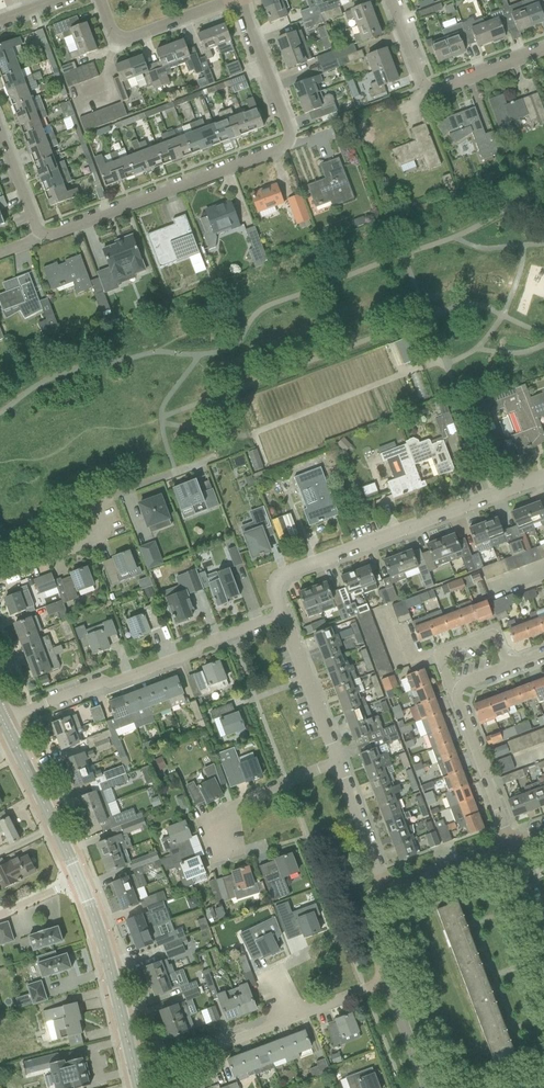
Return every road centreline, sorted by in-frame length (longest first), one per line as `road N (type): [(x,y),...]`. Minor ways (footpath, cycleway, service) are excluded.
road 1 (residential): [(39,233),(51,237),(281,148),(289,129),(240,0)]
road 2 (residential): [(283,614),(274,594),(284,575),(543,478)]
road 3 (residential): [(3,720),(283,614)]
road 4 (residential): [(0,577),(83,544),(108,499),(218,456)]
road 5 (residential): [(390,0),(420,79),(433,90),(543,51)]
road 6 (tertiary): [(135,1076),(78,876)]
road 7 (residential): [(228,862),(225,812),(338,762)]
road 8 (tertiary): [(78,876),(3,720)]
road 9 (residential): [(135,1076),(290,1017)]
road 10 (residential): [(100,0),(112,30),(129,38),(236,0)]
road 11 (residential): [(338,762),(283,614)]
road 12 (residential): [(512,842),(457,701)]
road 13 (residential): [(457,701),(439,656),(493,635),(507,668)]
road 14 (residential): [(385,890),(338,762)]
road 15 (residential): [(385,890),(512,842)]

